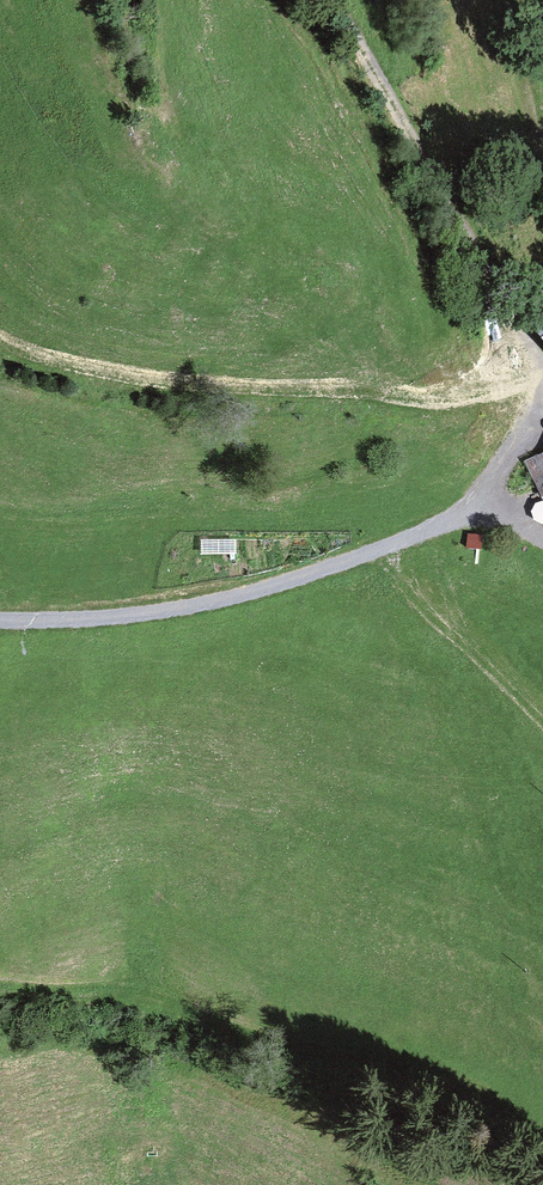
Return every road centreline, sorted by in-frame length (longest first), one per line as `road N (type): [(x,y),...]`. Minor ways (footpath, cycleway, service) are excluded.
road 1 (track): [(0,622),(181,609),(326,570),(480,501),(542,418)]
road 2 (track): [(542,366),(393,93),(330,0)]
road 3 (track): [(392,544),(391,562),(414,601),(542,737)]
road 4 (track): [(542,172),(509,0)]

